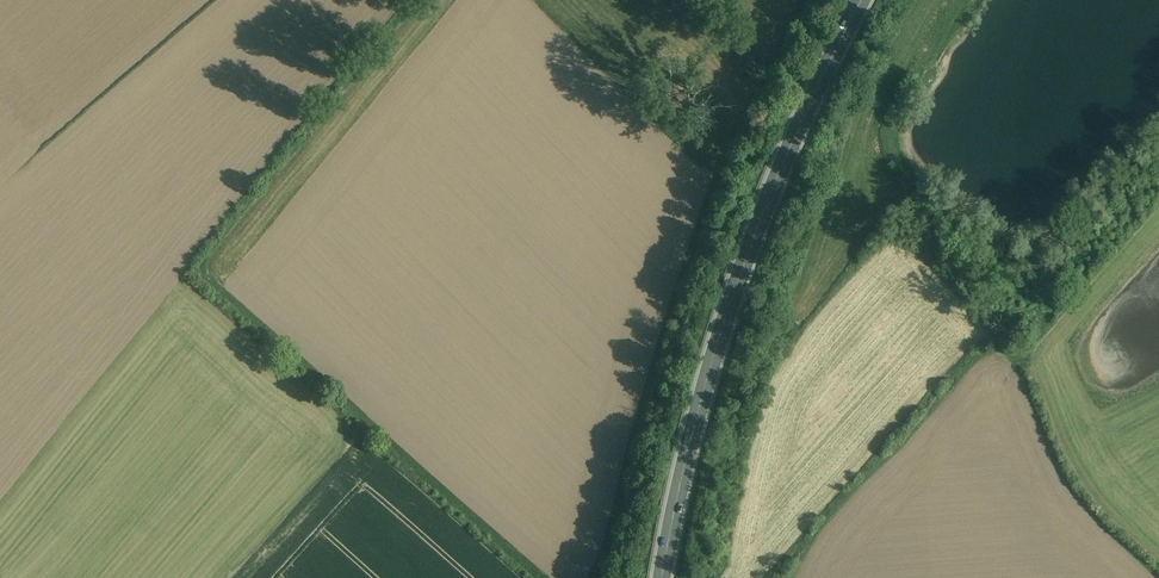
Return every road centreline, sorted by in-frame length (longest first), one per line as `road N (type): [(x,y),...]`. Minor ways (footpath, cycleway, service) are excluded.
road 1 (primary): [(861,0),(794,139),(731,300),(687,448),(661,577)]

